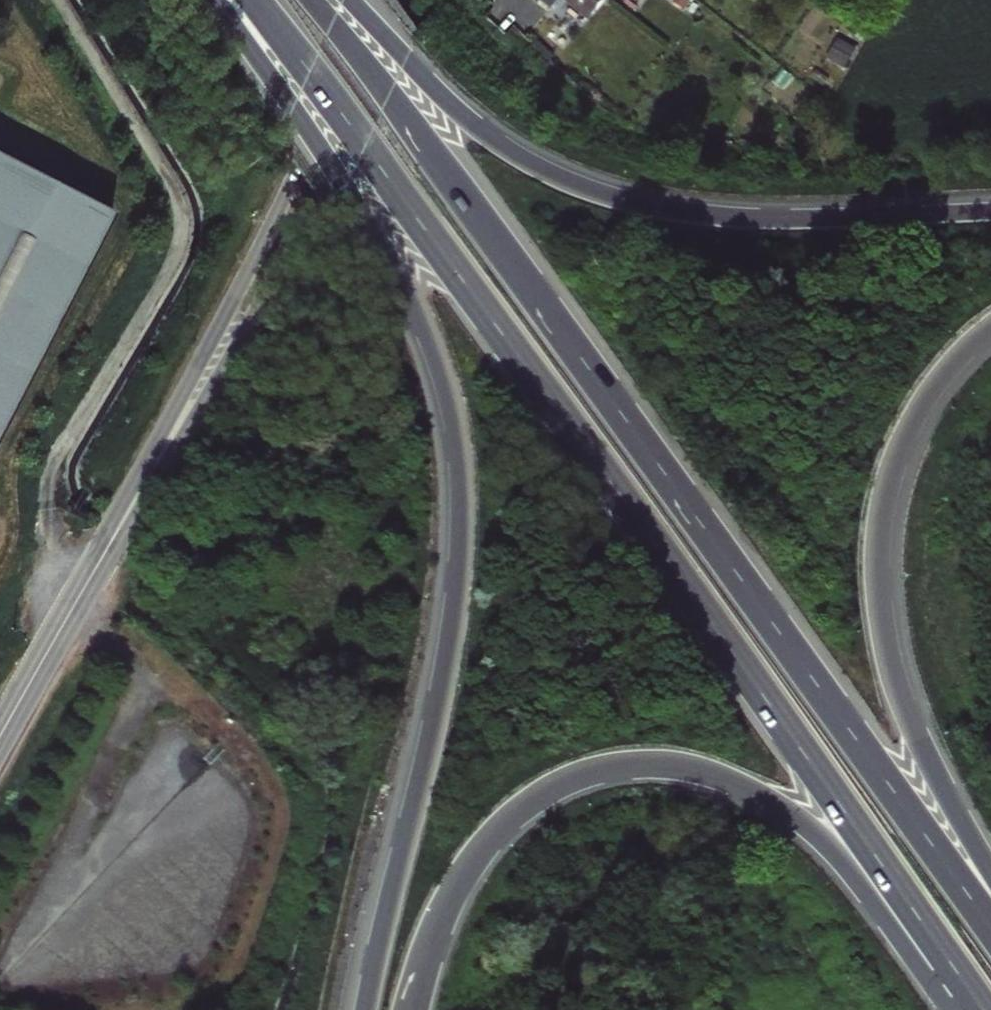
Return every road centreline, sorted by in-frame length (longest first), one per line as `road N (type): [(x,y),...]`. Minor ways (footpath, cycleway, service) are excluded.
road 1 (trunk): [(251,0),(584,447),(982,1009)]
road 2 (trunk): [(990,930),(520,275),(312,0)]
road 3 (motorway): [(218,0),(425,322),(460,458),(456,607),(366,1009)]
road 4 (motorway): [(412,1009),(445,906),(490,836),(557,785),(643,762),(731,780),(790,812),(840,859),(951,1009)]
road 5 (motorway): [(990,210),(759,218),(608,196),(488,137),(347,0)]
road 6 (motorway): [(990,866),(937,778),(901,694),(878,572),(886,493),(901,447),(945,373),(990,328)]
road 7 (secondary): [(121,522),(249,325),(376,26)]
road 8 (secondary): [(376,26),(121,522)]
road 9 (secondary): [(121,522),(0,737)]

